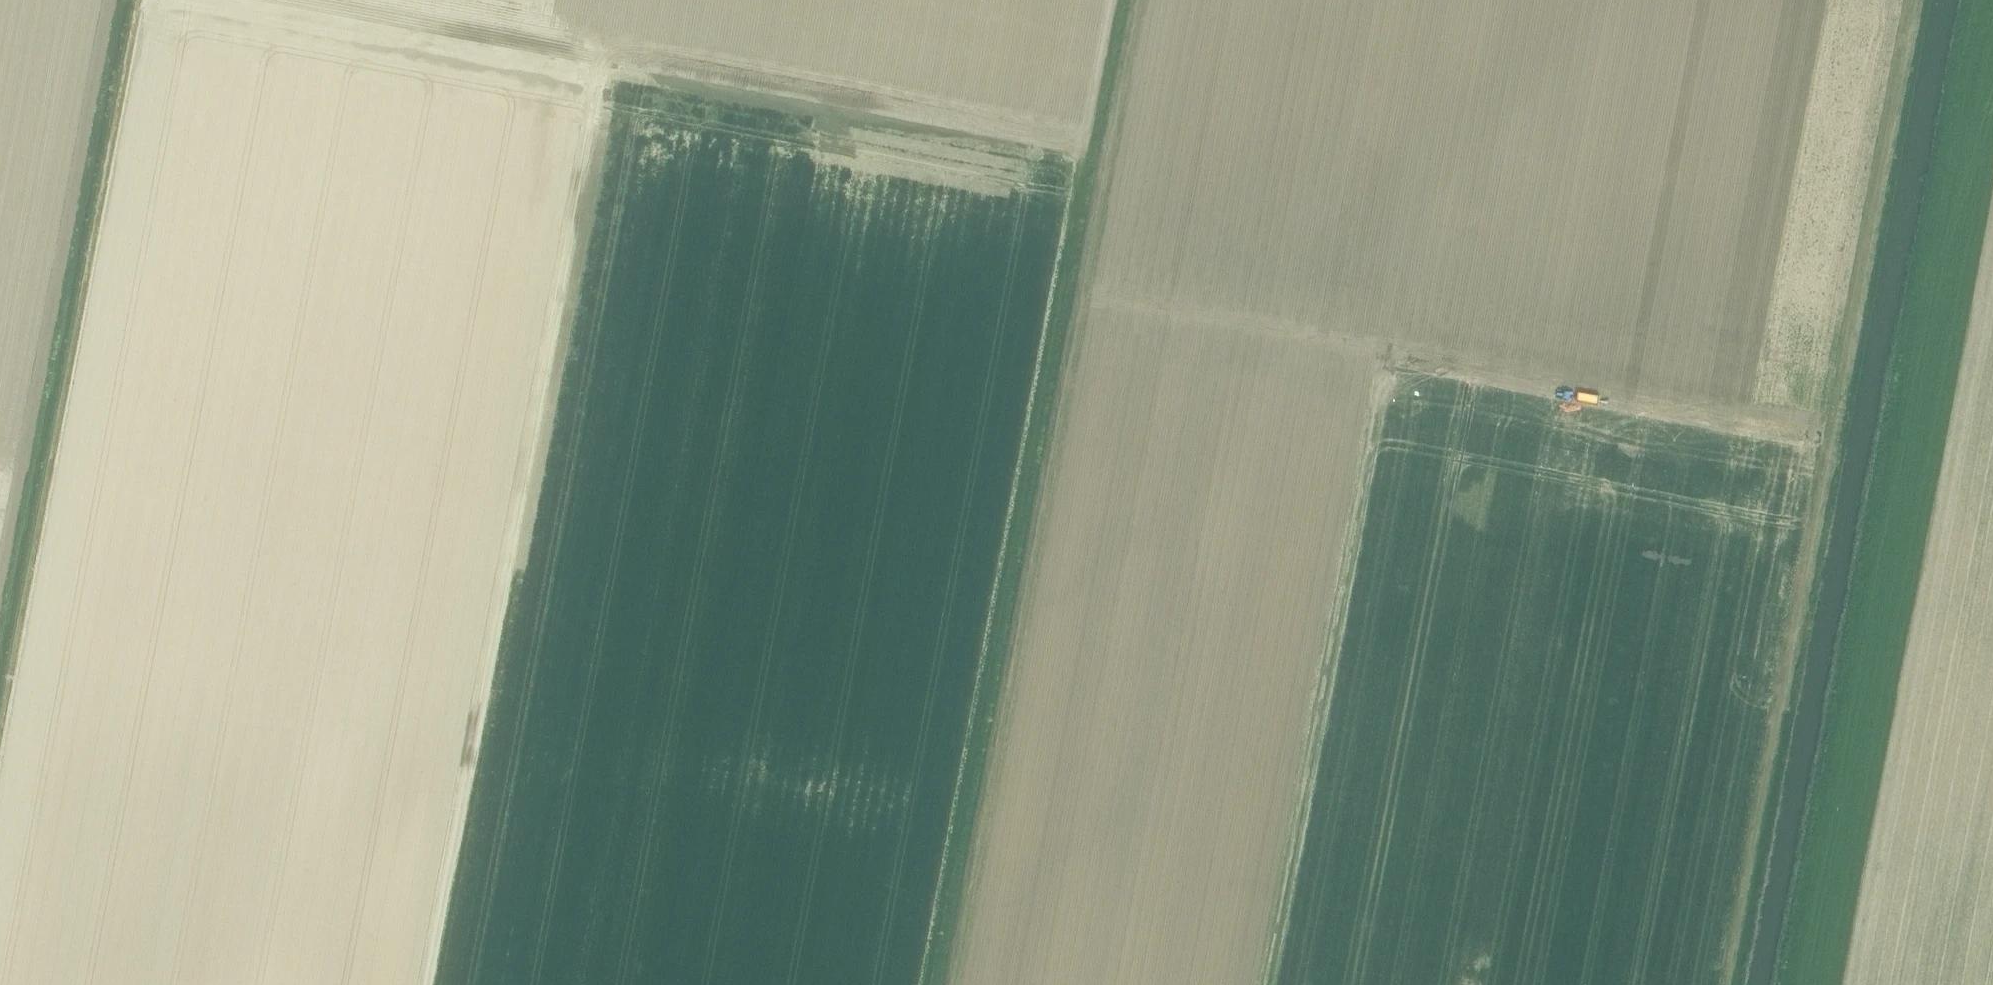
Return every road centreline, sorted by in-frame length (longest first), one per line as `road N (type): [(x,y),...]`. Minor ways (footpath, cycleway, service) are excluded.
road 1 (track): [(1271,984),(1387,379)]
road 2 (track): [(427,984),(466,776)]

